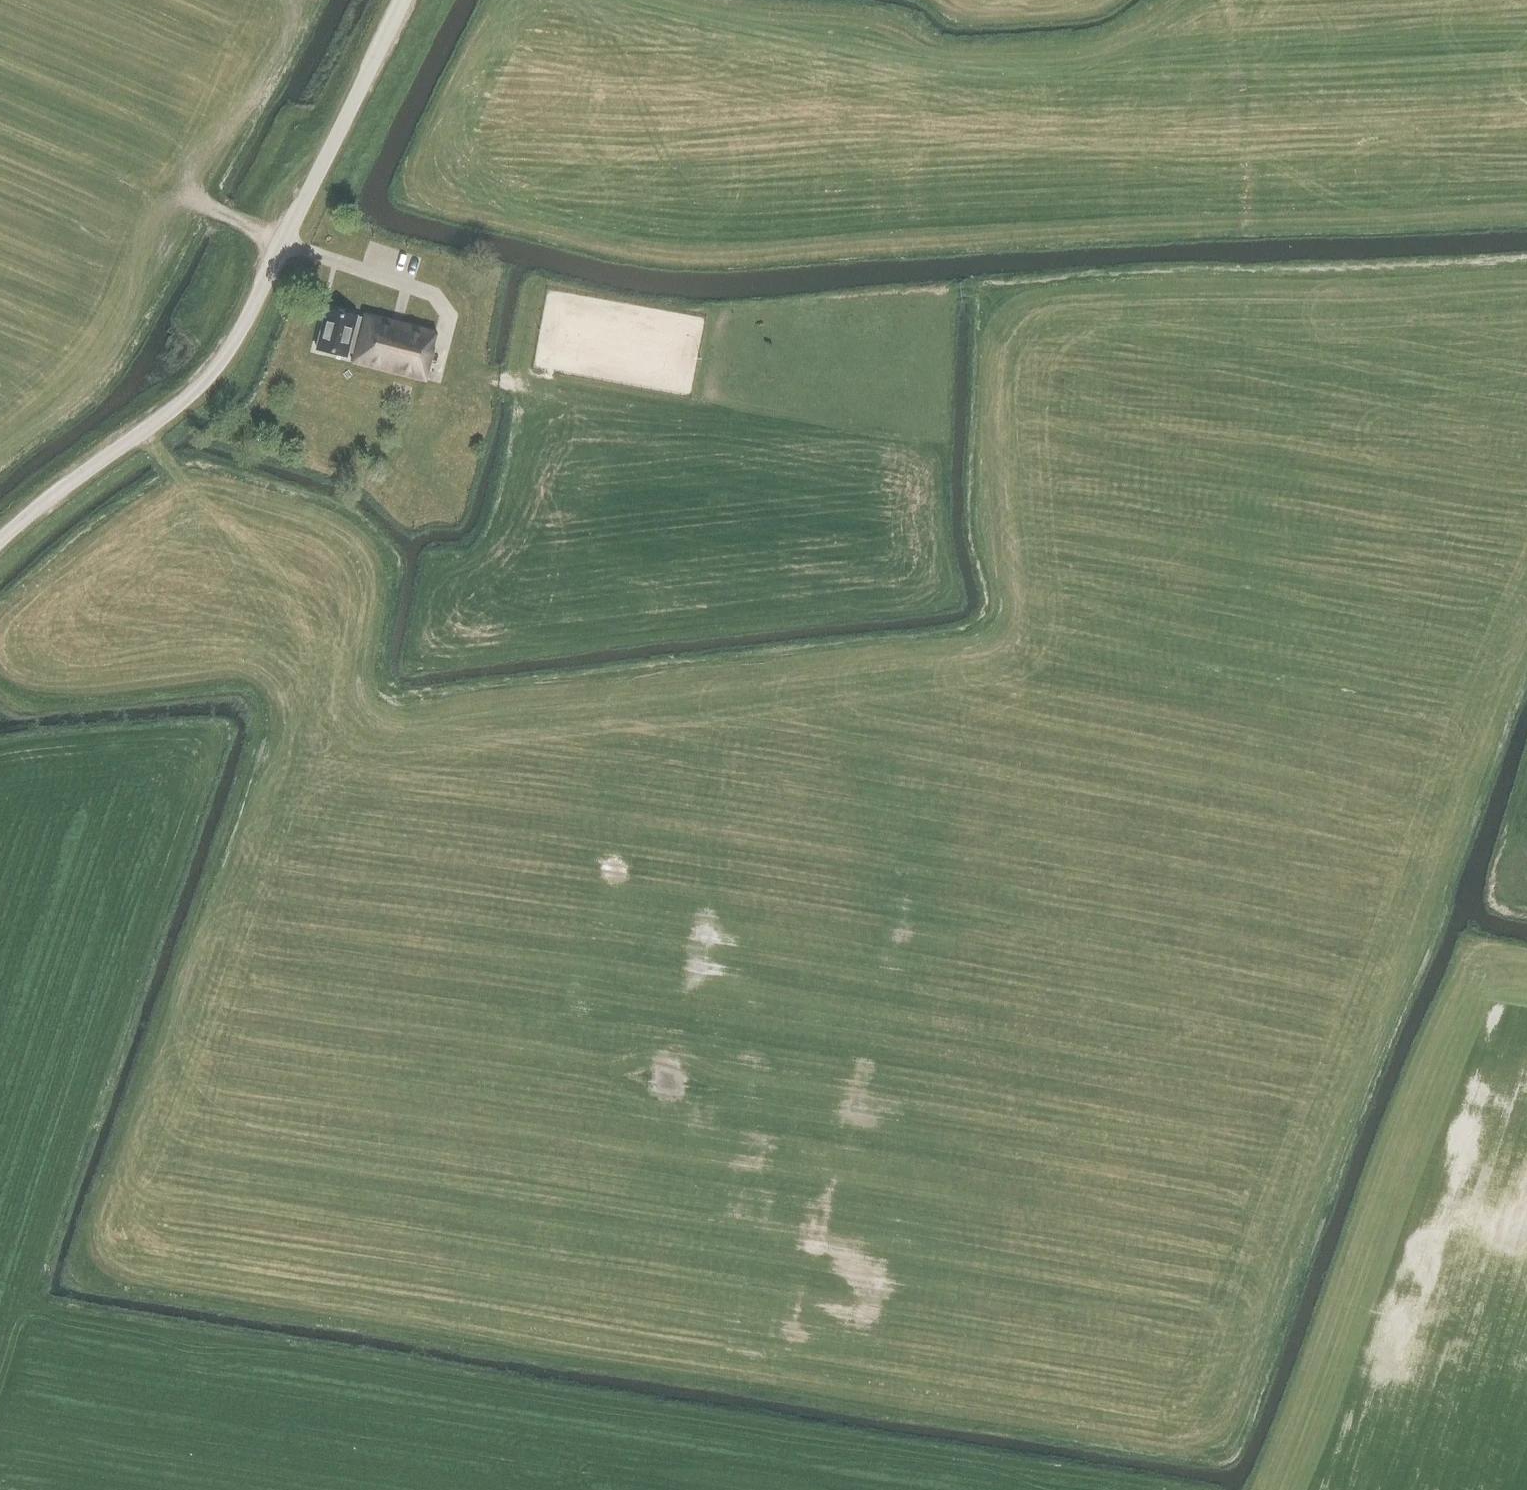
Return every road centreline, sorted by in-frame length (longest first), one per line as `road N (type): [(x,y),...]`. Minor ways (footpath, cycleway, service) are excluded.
road 1 (unclassified): [(0,541),(211,373),(240,331),(404,0)]

